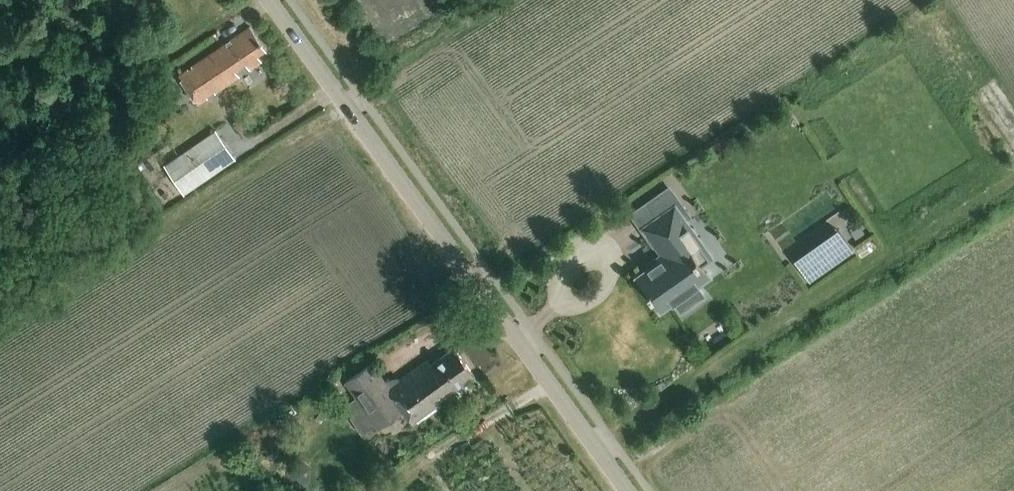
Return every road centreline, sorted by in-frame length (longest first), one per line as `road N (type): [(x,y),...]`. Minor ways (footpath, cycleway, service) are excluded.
road 1 (unclassified): [(629,490),(273,0)]
road 2 (track): [(348,104),(166,222)]

